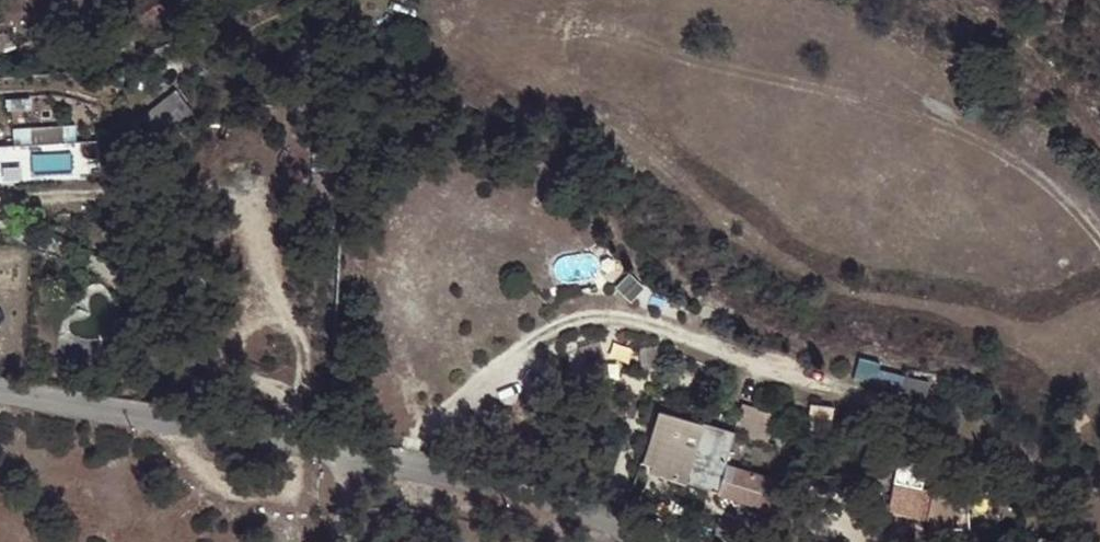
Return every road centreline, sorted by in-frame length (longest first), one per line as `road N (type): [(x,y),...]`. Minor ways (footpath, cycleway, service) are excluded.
road 1 (residential): [(0,391),(488,472),(683,541)]

